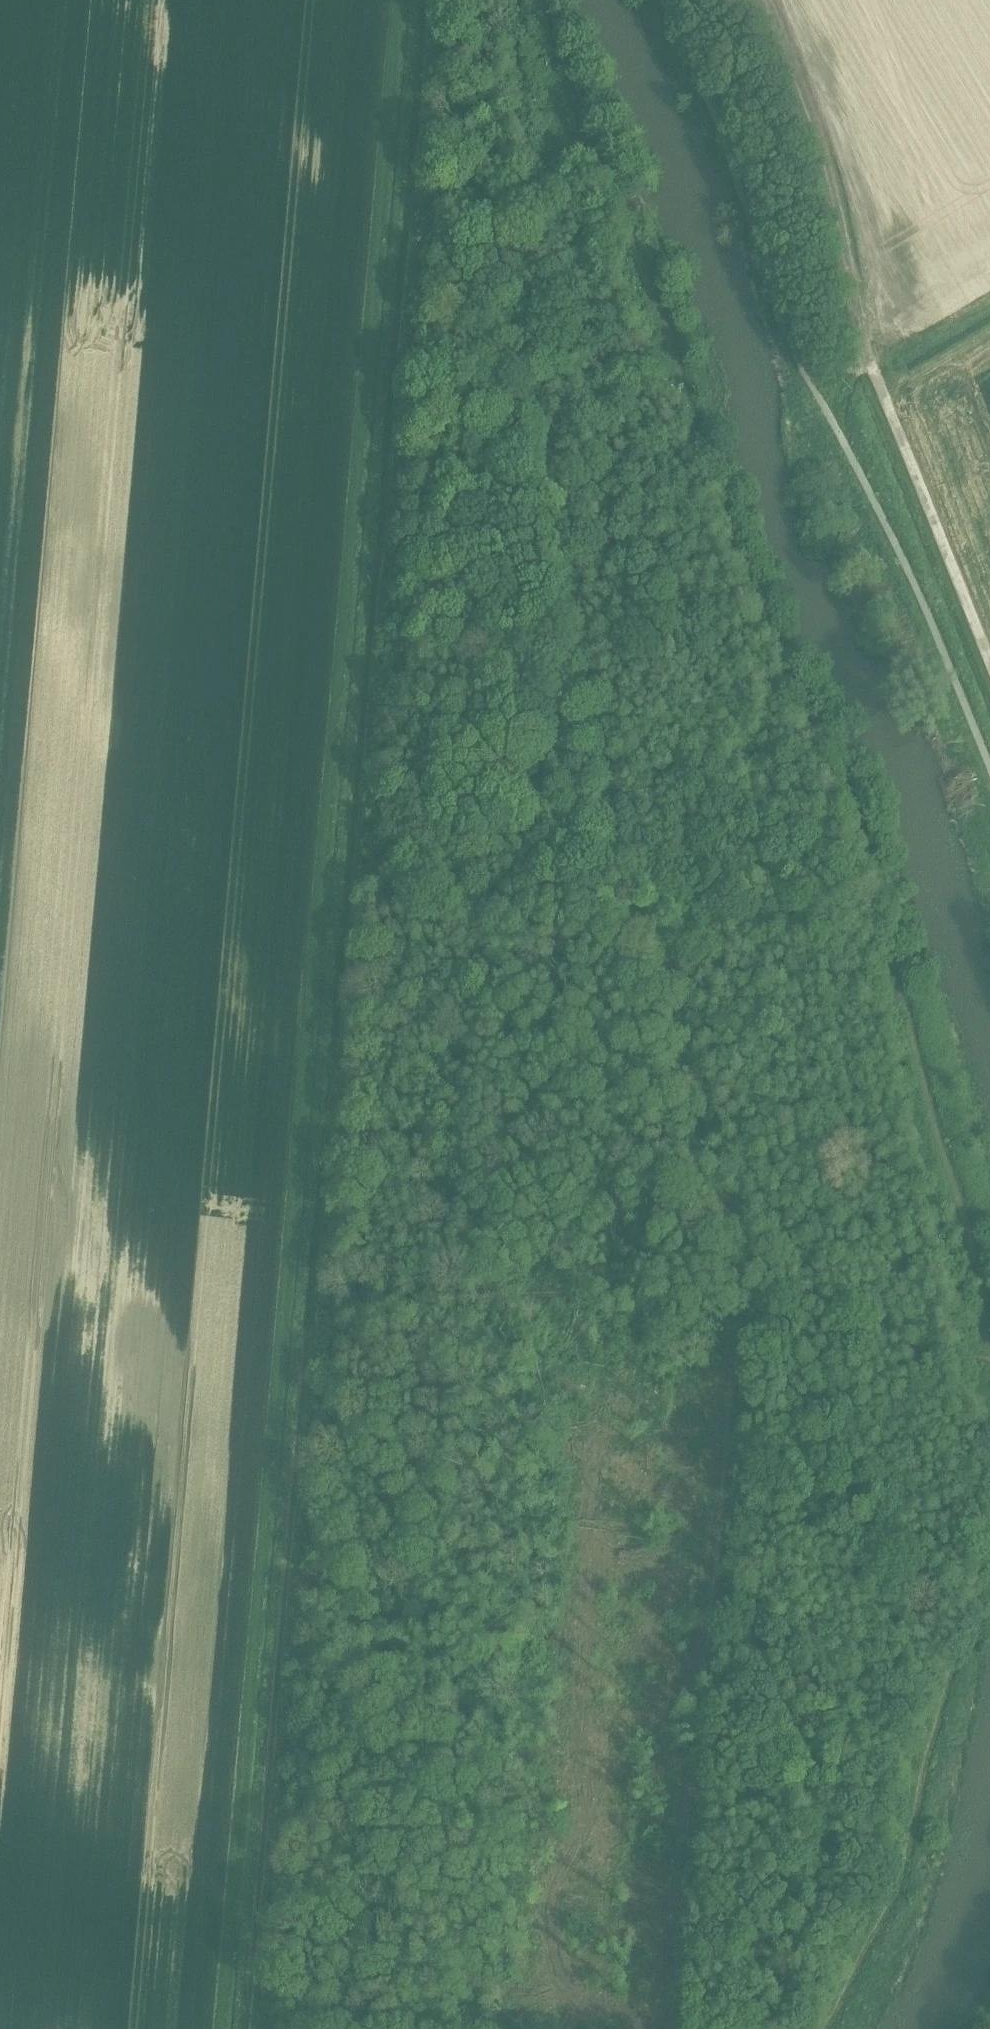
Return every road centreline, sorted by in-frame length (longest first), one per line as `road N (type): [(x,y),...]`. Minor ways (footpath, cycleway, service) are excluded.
road 1 (track): [(248,2028),(428,0)]
road 2 (track): [(539,0),(747,572),(870,819),(989,1333)]
road 3 (track): [(989,1358),(730,1341),(667,2028)]
road 4 (track): [(867,357),(989,671)]
road 5 (track): [(399,2028),(249,2012)]

